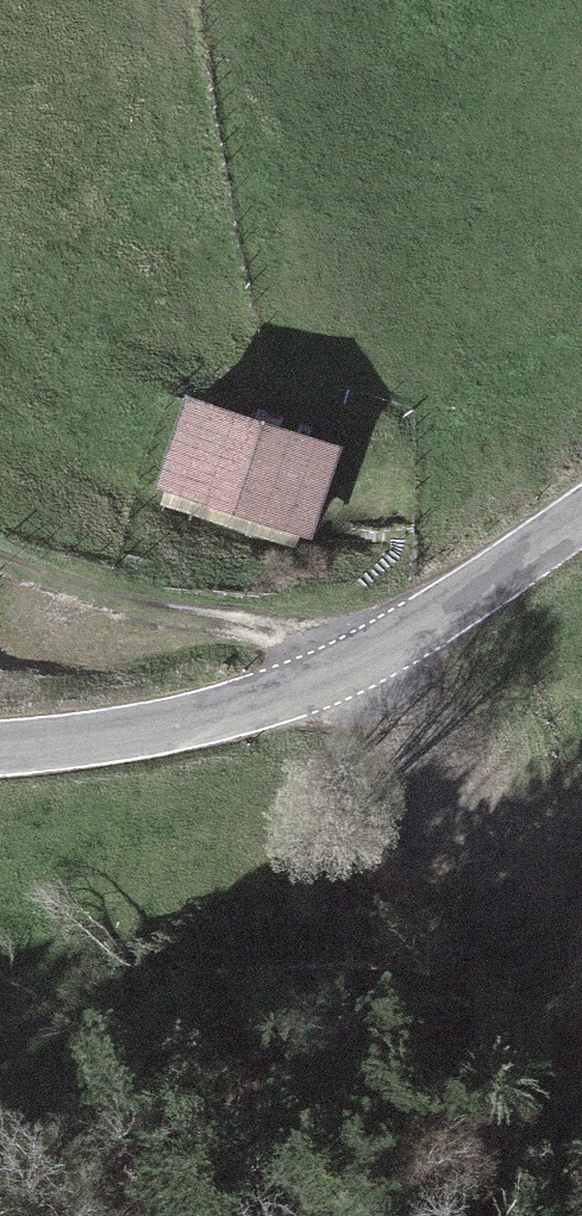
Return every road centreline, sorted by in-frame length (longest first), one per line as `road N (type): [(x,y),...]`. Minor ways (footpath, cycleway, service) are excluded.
road 1 (tertiary): [(0,749),(198,721),(313,683),(430,622),(581,514)]
road 2 (track): [(379,653),(173,611),(0,563)]

